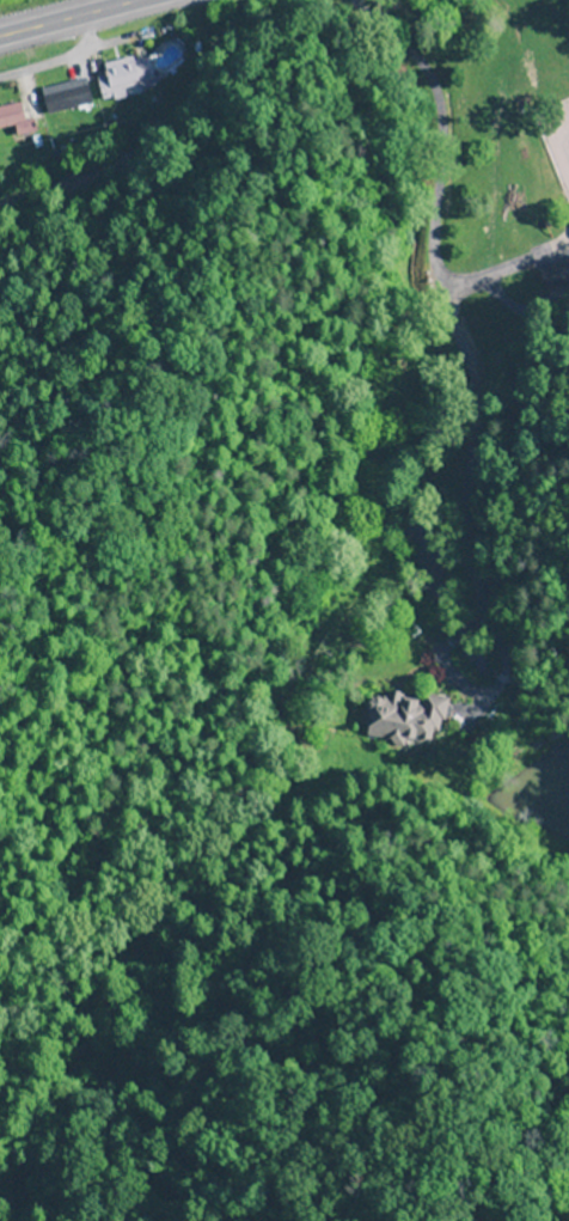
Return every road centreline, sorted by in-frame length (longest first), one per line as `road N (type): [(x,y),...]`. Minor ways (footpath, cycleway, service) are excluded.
road 1 (trunk): [(0,37),(144,0)]
road 2 (residential): [(0,79),(78,51),(98,12)]

